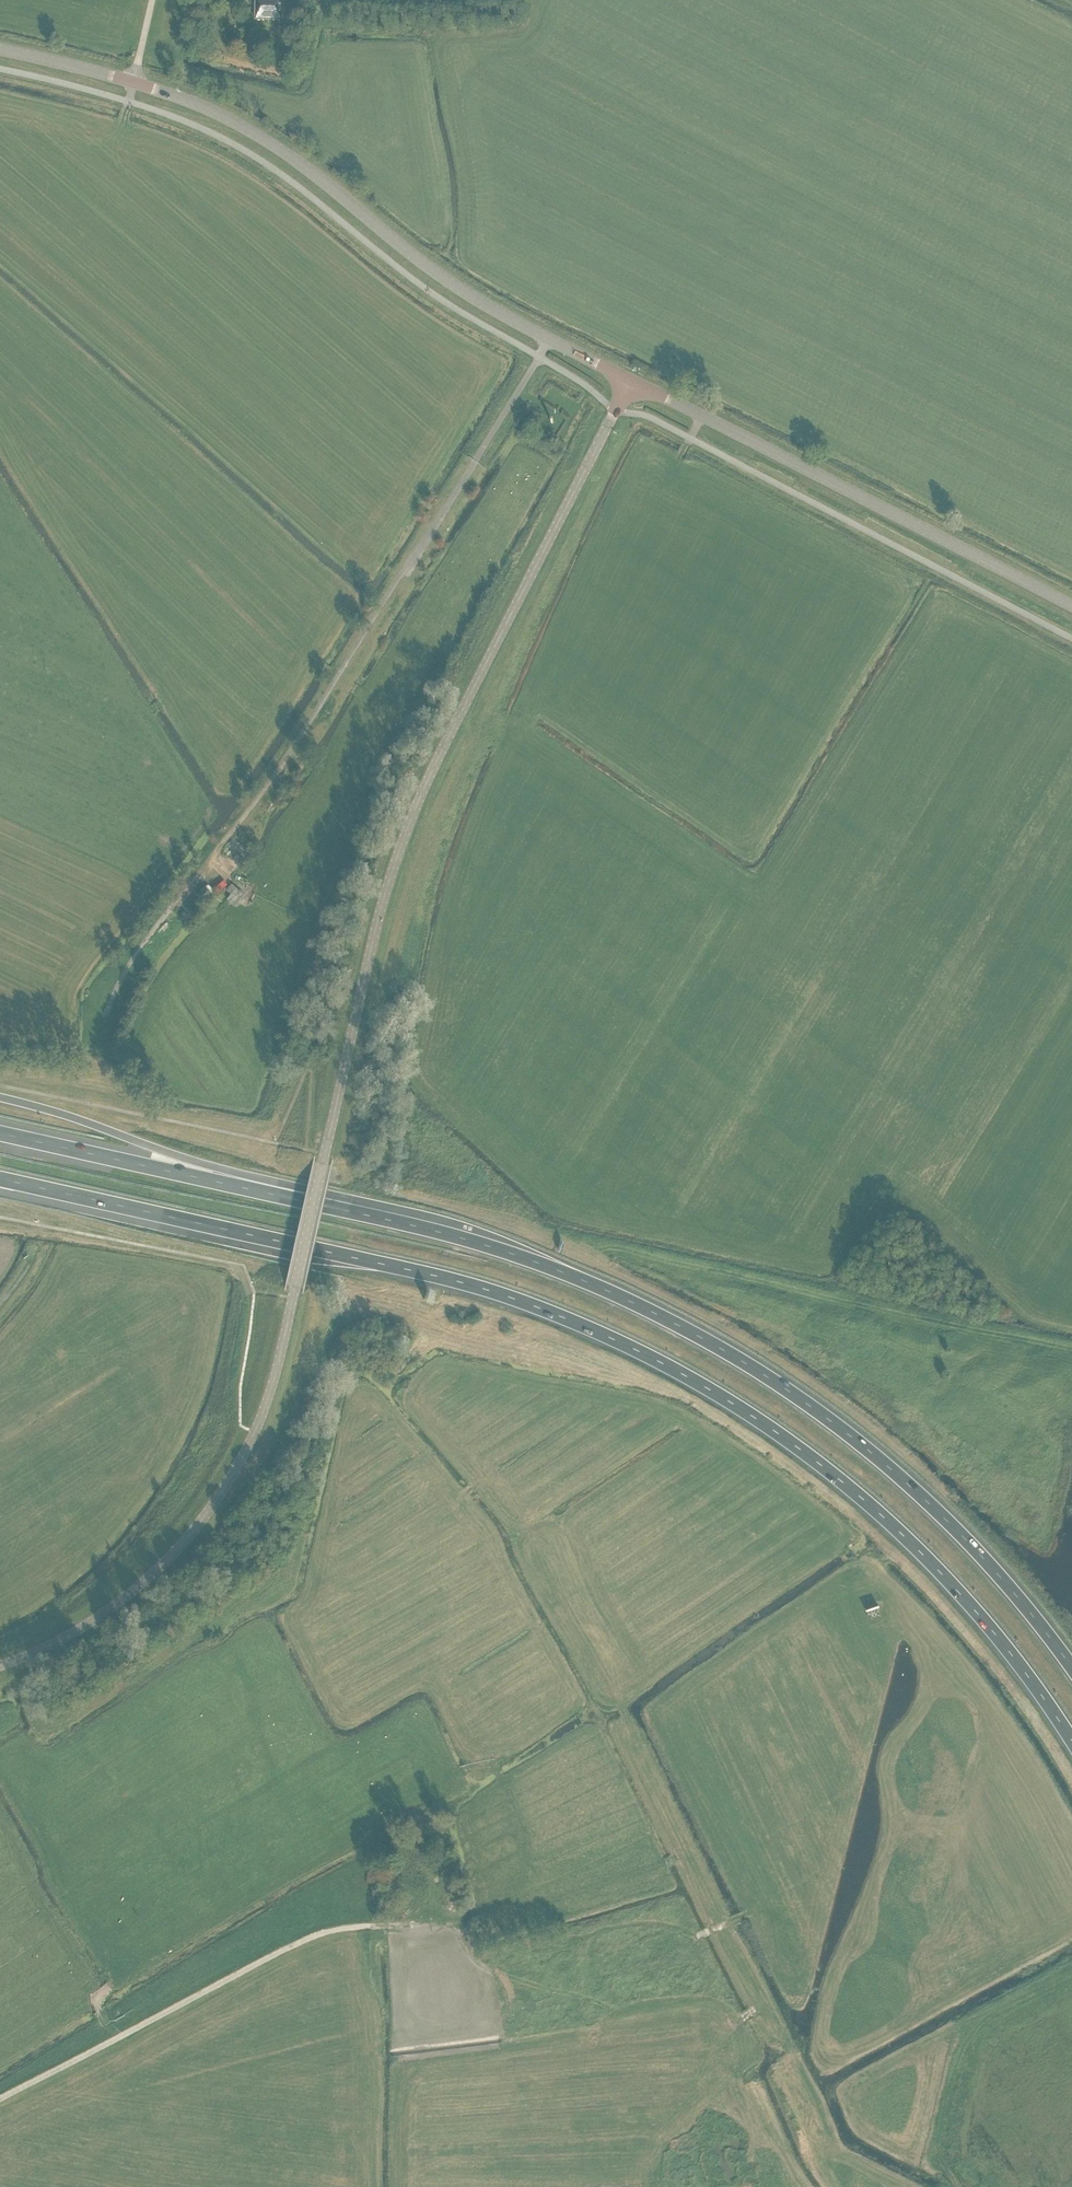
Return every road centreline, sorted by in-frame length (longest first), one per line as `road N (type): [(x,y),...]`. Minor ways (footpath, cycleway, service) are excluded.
road 1 (tertiary): [(0,1666),(64,1638),(140,1586),(184,1542),(242,1457),(281,1352),(397,855),(629,381)]
road 2 (trunk): [(0,1179),(463,1283),(560,1316),(692,1379),(889,1523),(989,1631),(1071,1747)]
road 3 (trunk): [(1071,1663),(915,1487),(771,1380),(582,1280),(409,1225),(0,1133)]
road 4 (tertiary): [(629,381),(455,285),(263,138),(133,82)]
road 5 (tertiary): [(1071,606),(629,381)]
road 6 (tertiary): [(133,82),(0,49)]

